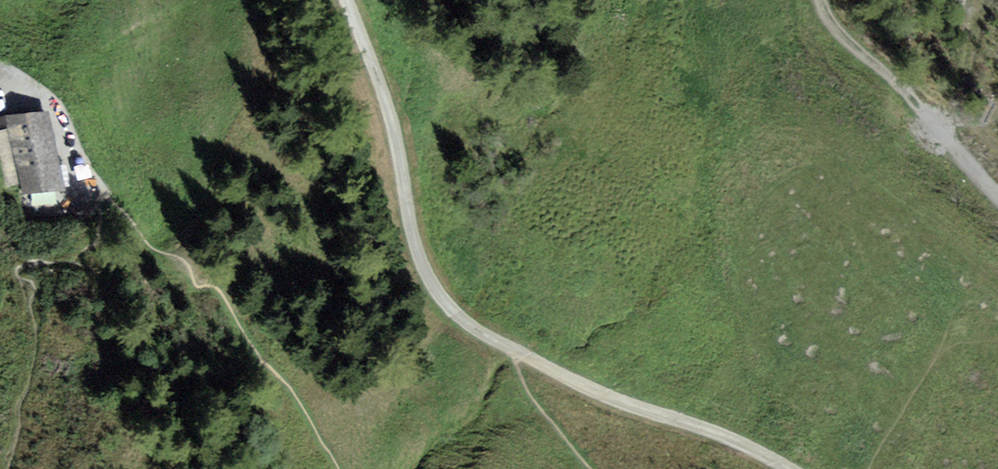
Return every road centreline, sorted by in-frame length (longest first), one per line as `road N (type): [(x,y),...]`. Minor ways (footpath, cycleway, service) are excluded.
road 1 (track): [(513,352),(458,315),(419,254),(381,83),(348,0)]
road 2 (track): [(790,468),(716,431),(513,352)]
road 3 (track): [(997,198),(833,22),(823,0)]

